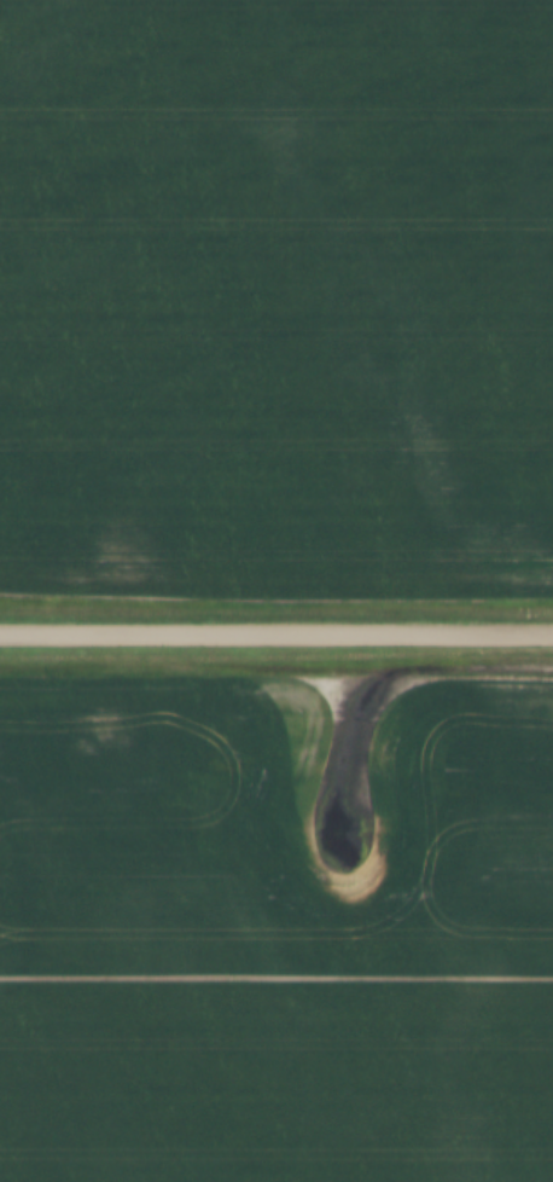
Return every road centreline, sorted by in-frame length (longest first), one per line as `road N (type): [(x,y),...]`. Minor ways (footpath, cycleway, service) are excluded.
road 1 (residential): [(0,635),(552,634)]

